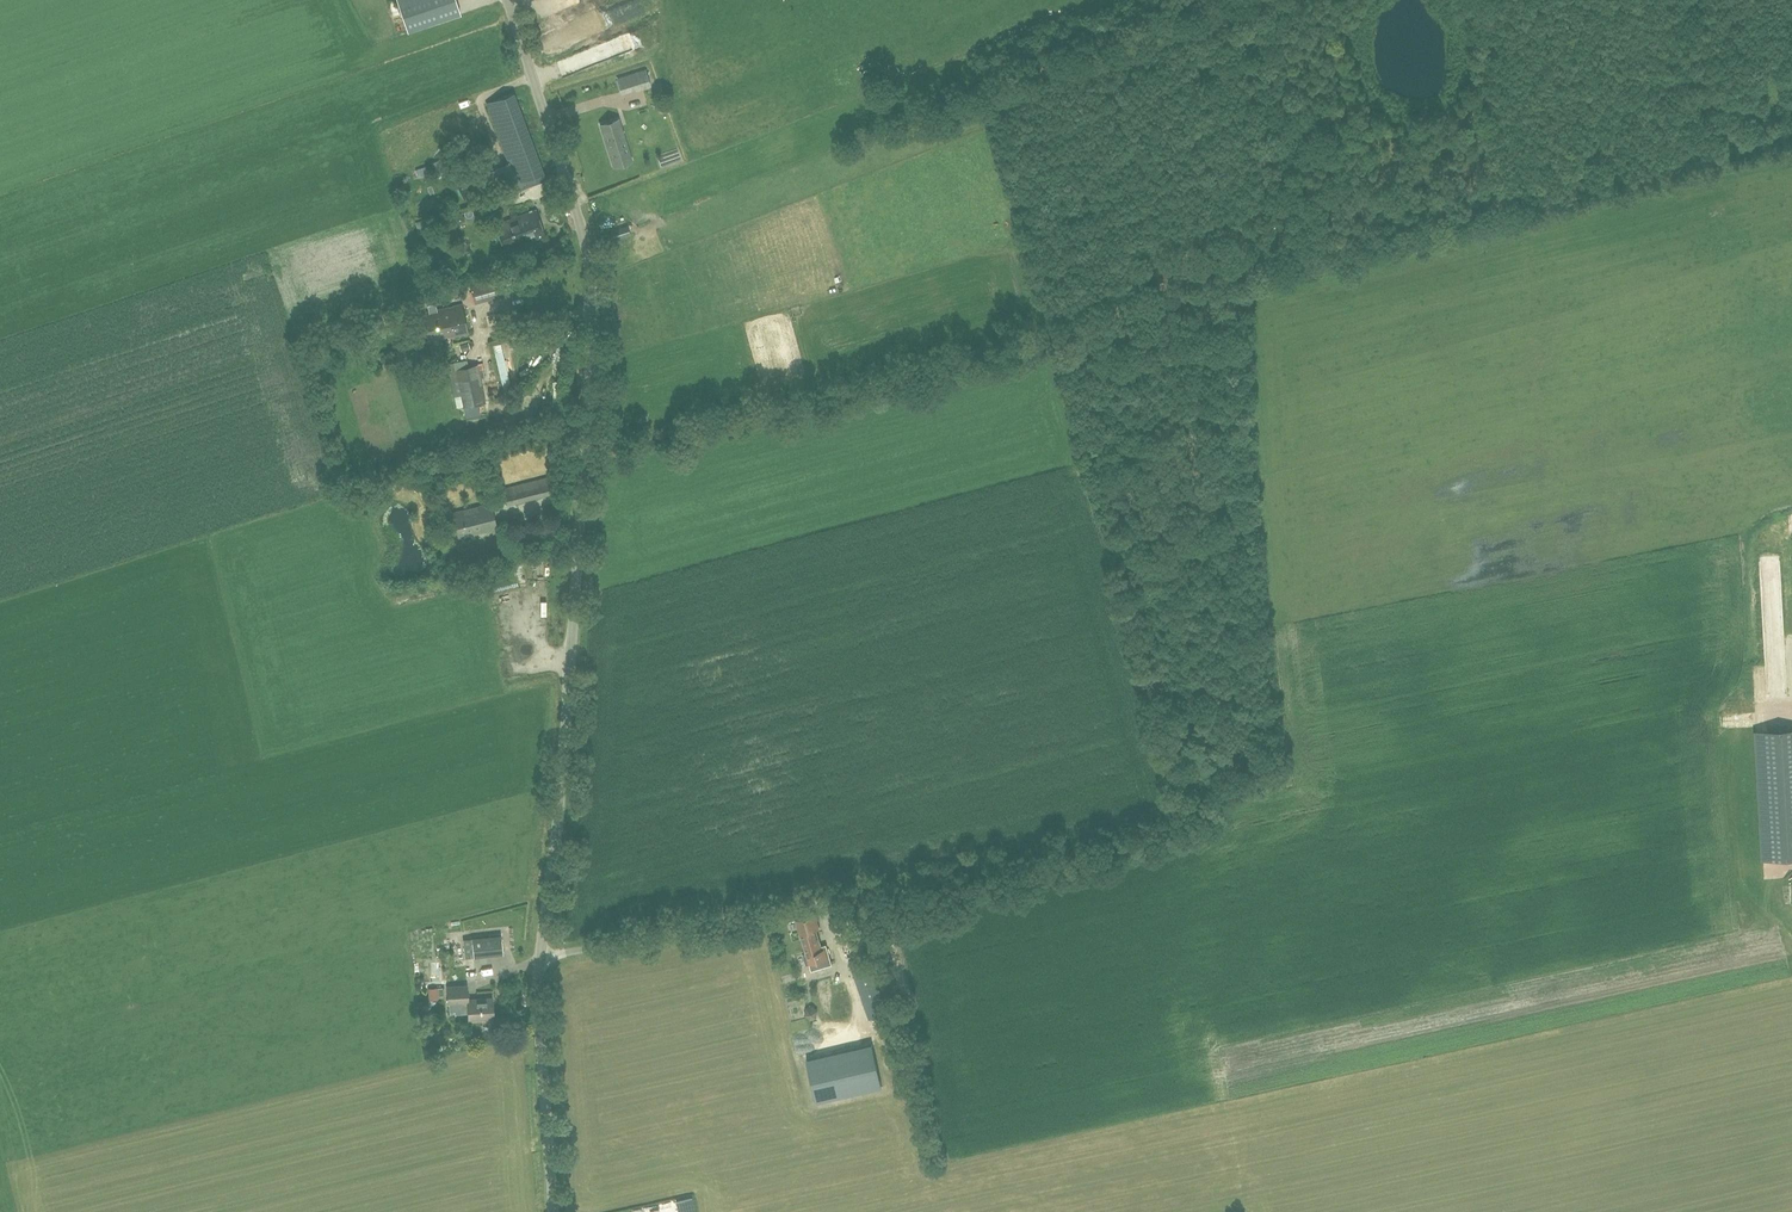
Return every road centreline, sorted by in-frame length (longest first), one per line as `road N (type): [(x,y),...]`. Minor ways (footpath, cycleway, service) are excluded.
road 1 (unclassified): [(554,1211),(539,971),(561,792),(591,286),(578,217),(508,0)]
road 2 (track): [(1319,268),(585,459)]
road 3 (track): [(1300,274),(1259,161),(1246,89)]

